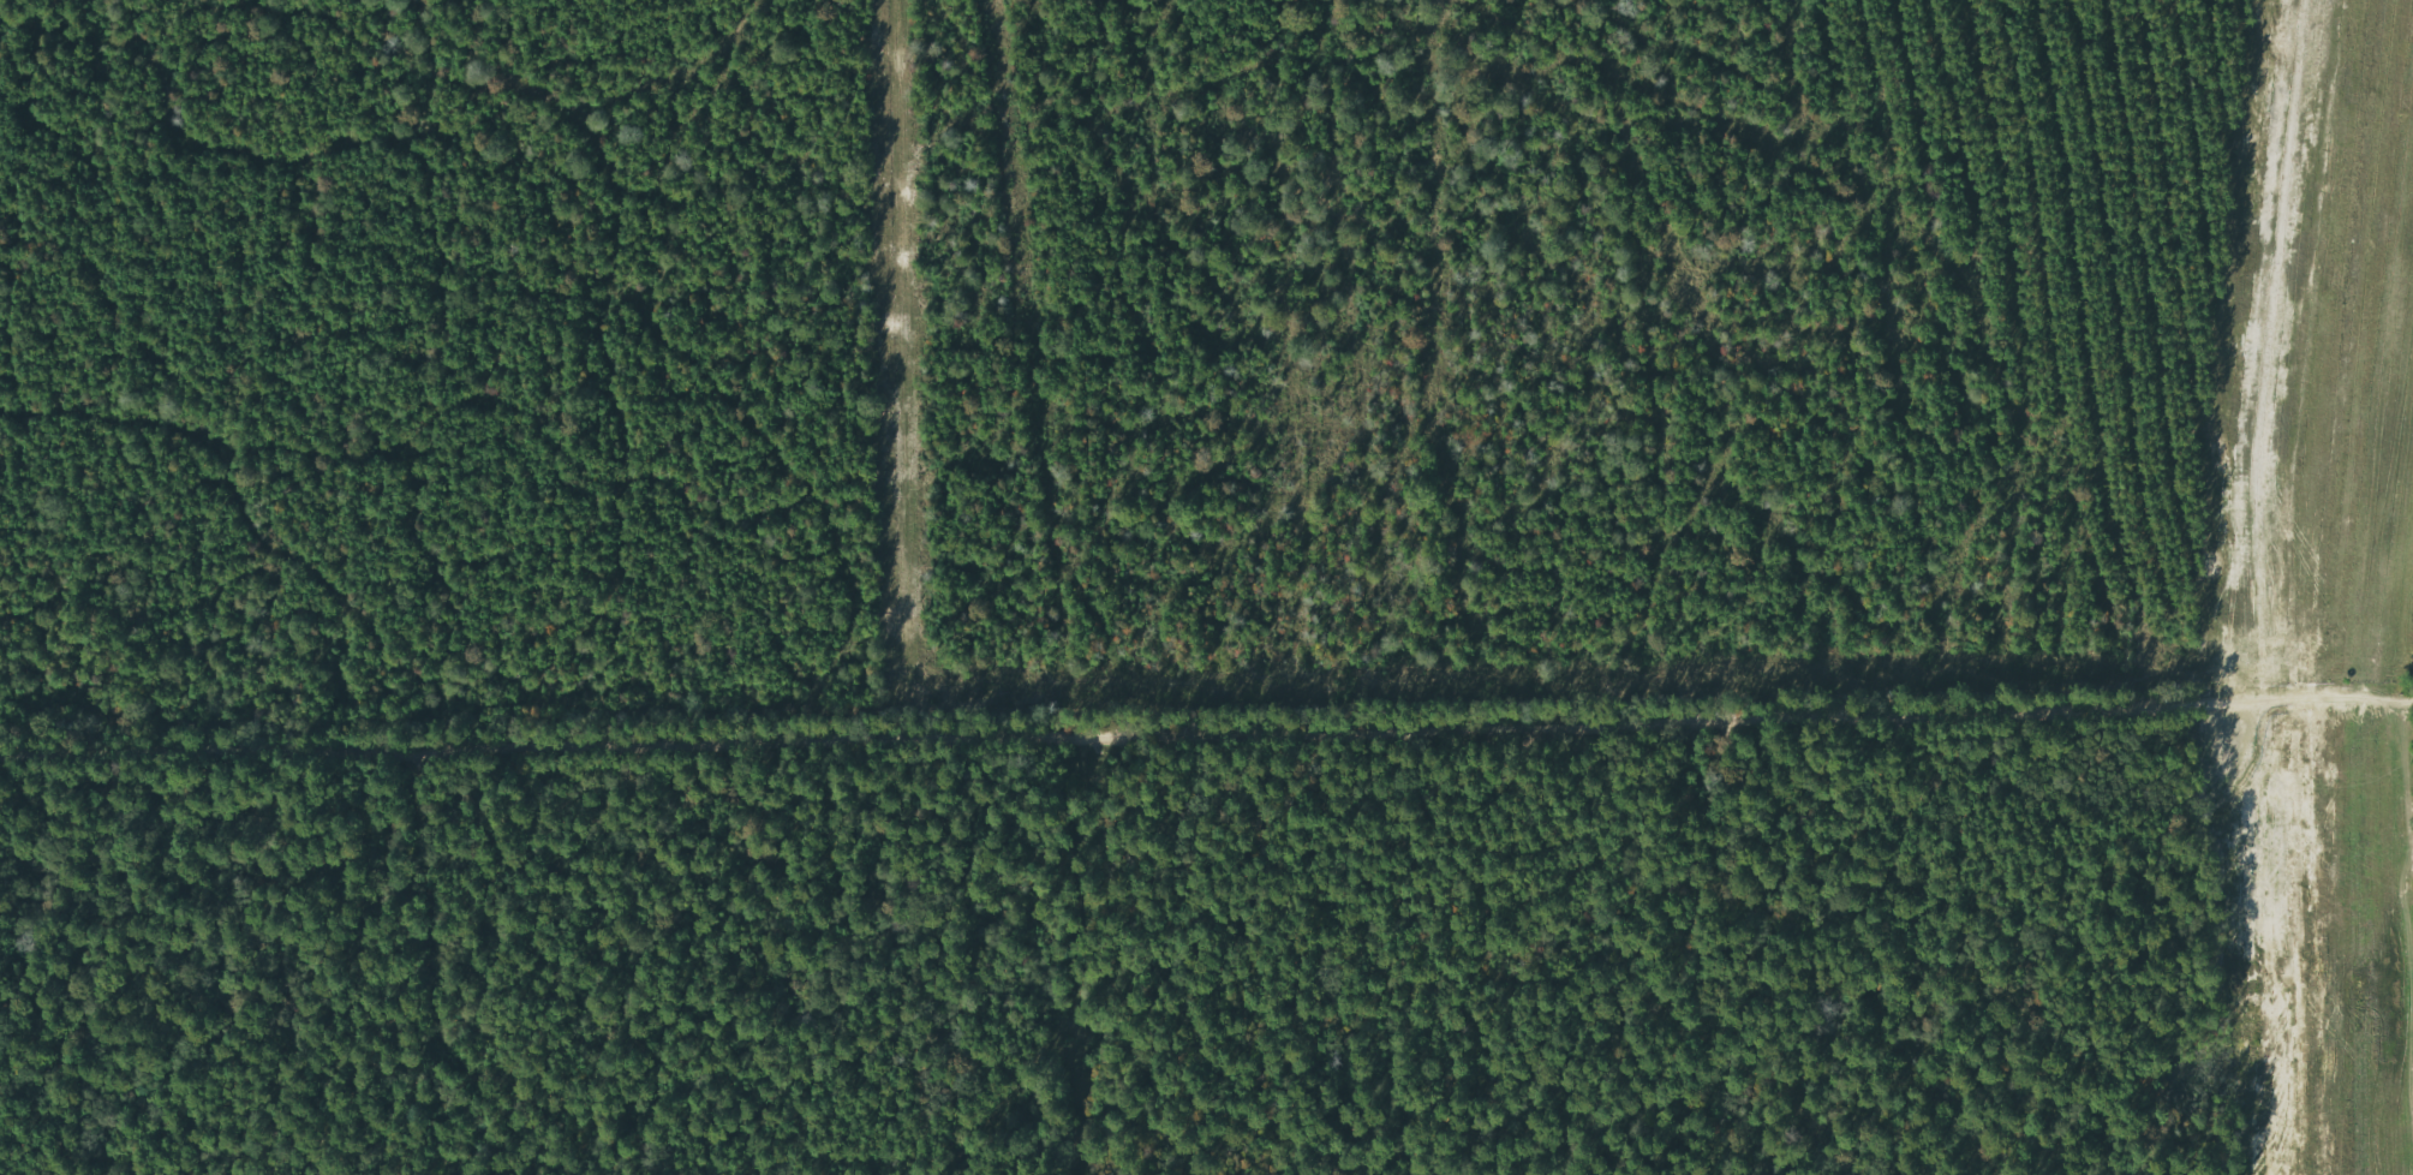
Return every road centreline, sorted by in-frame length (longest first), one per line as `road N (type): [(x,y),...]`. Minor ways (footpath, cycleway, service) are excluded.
road 1 (track): [(1606,720),(1827,702),(2077,703),(2262,692),(2309,703),(2412,701)]

